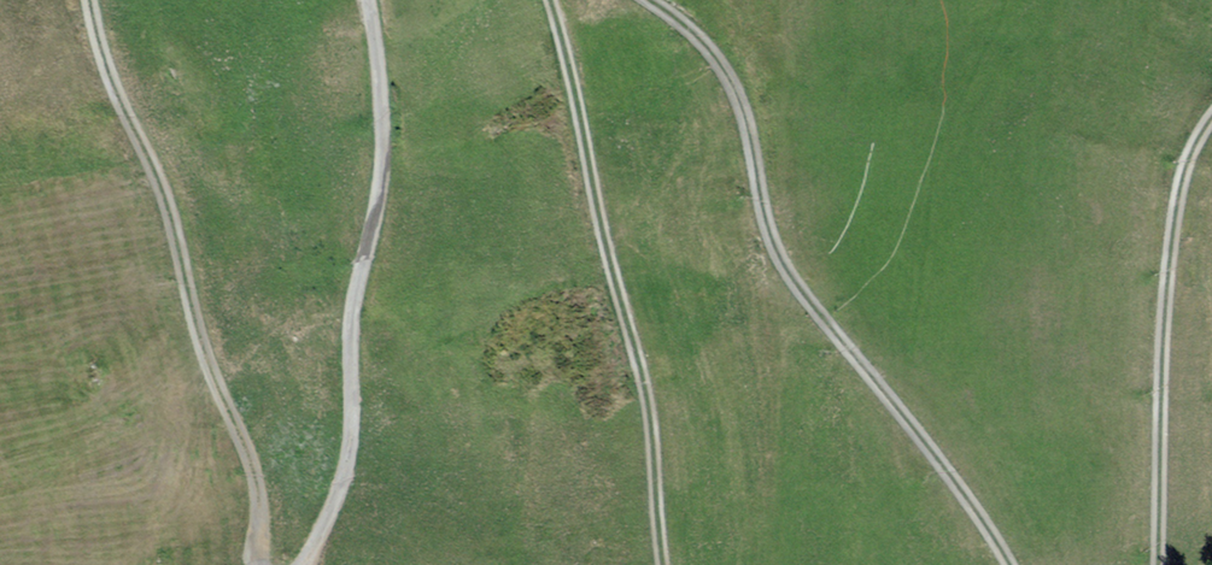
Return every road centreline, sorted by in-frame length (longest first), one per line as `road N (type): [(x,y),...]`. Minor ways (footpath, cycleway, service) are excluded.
road 1 (track): [(641,0),(704,42),(741,129),(760,236),(991,540),(1002,564)]
road 2 (track): [(257,564),(251,477),(196,347),(165,213),(88,32),(85,0)]
road 3 (track): [(363,0),(377,197),(345,327),(348,460),(298,564)]
road 4 (track): [(663,564),(643,376),(550,0)]
road 5 (track): [(1158,564),(1167,311),(1187,149),(1211,118)]

